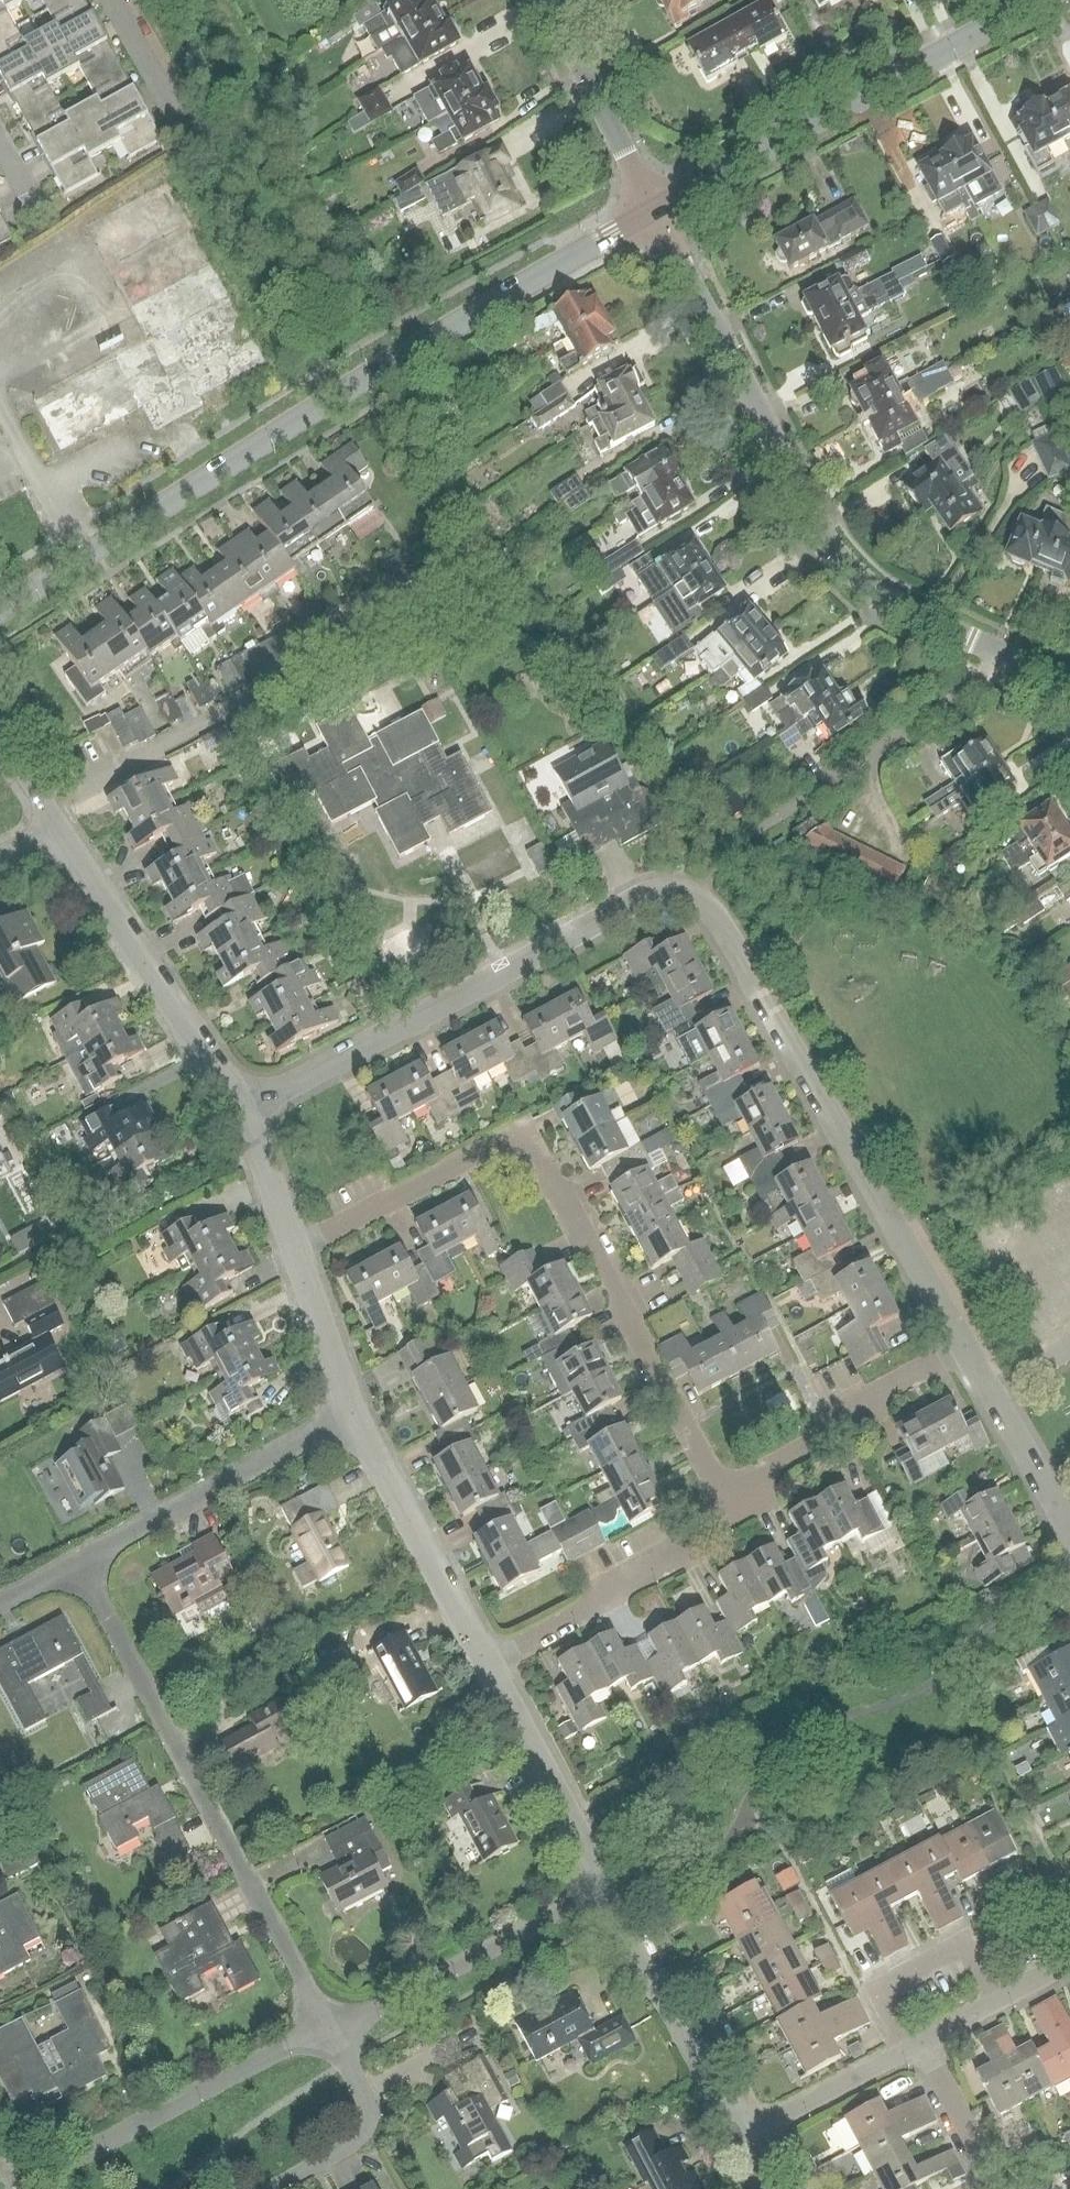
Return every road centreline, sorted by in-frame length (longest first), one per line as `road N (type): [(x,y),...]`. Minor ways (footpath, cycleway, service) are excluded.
road 1 (residential): [(962,1351),(718,918),(696,897),(671,890),(646,897),(244,1112)]
road 2 (secondary): [(0,610),(319,397),(654,214)]
road 3 (residential): [(728,1516),(524,1135),(294,1250)]
road 4 (residential): [(1069,680),(911,618),(863,586),(802,509),(654,214)]
road 5 (residential): [(327,2030),(78,1561)]
road 6 (secondary): [(654,214),(1045,0)]
road 7 (residential): [(22,2188),(327,2030)]
road 8 (residential): [(55,828),(244,1112)]
road 9 (residential): [(327,2030),(368,2017),(607,1889)]
road 10 (residential): [(78,1561),(354,1414)]
road 11 (residential): [(728,1516),(825,1423),(962,1351)]
road 12 (residential): [(354,1414),(489,1665)]
road 13 (residential): [(607,1889),(743,2139)]
road 14 (residential): [(489,1665),(712,1537),(728,1516)]
road 15 (residential): [(489,1665),(607,1889)]
road 16 (residential): [(654,214),(553,0)]
road 17 (residential): [(993,2011),(961,1949),(878,1995),(908,2053)]
road 18 (residential): [(278,2188),(361,2145),(371,2124),(327,2030)]
road 19 (residential): [(1069,1532),(962,1351)]
road 20 (residential): [(743,2139),(908,2053)]
road 21 (residential): [(294,1250),(354,1414)]
road 22 (residential): [(991,2188),(927,2072),(908,2053)]
road 23 (residential): [(244,1112),(294,1250)]
road 24 (residential): [(175,115),(109,0)]

